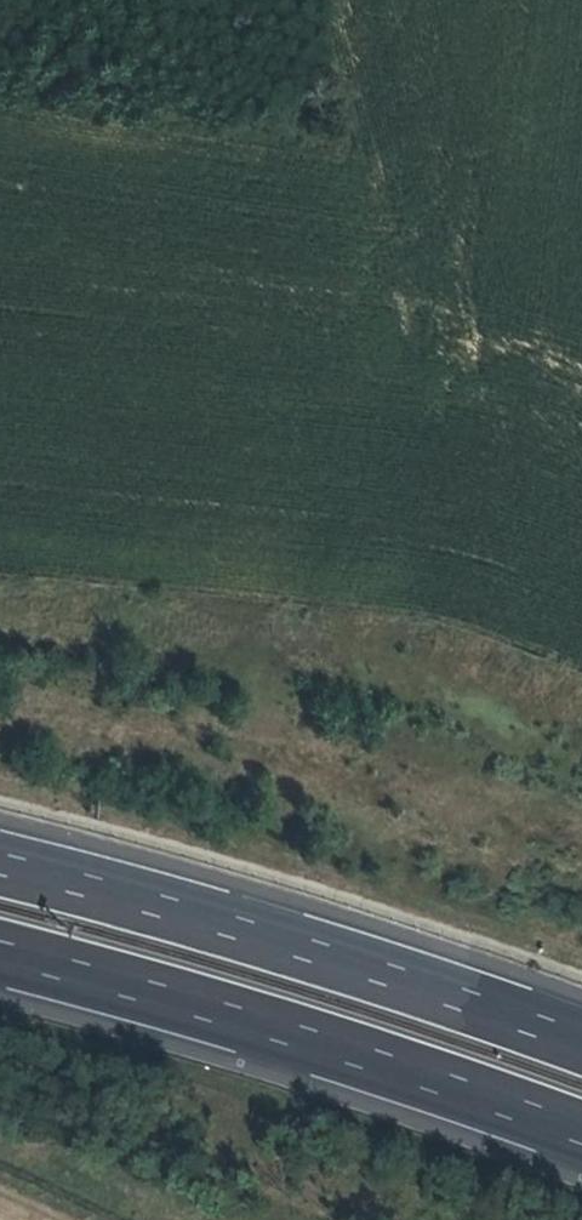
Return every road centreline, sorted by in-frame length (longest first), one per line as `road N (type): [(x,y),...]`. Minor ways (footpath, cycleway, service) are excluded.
road 1 (motorway): [(0,957),(385,1067),(581,1139)]
road 2 (motorway): [(581,1049),(396,985),(0,869)]
road 3 (track): [(581,384),(413,412)]

